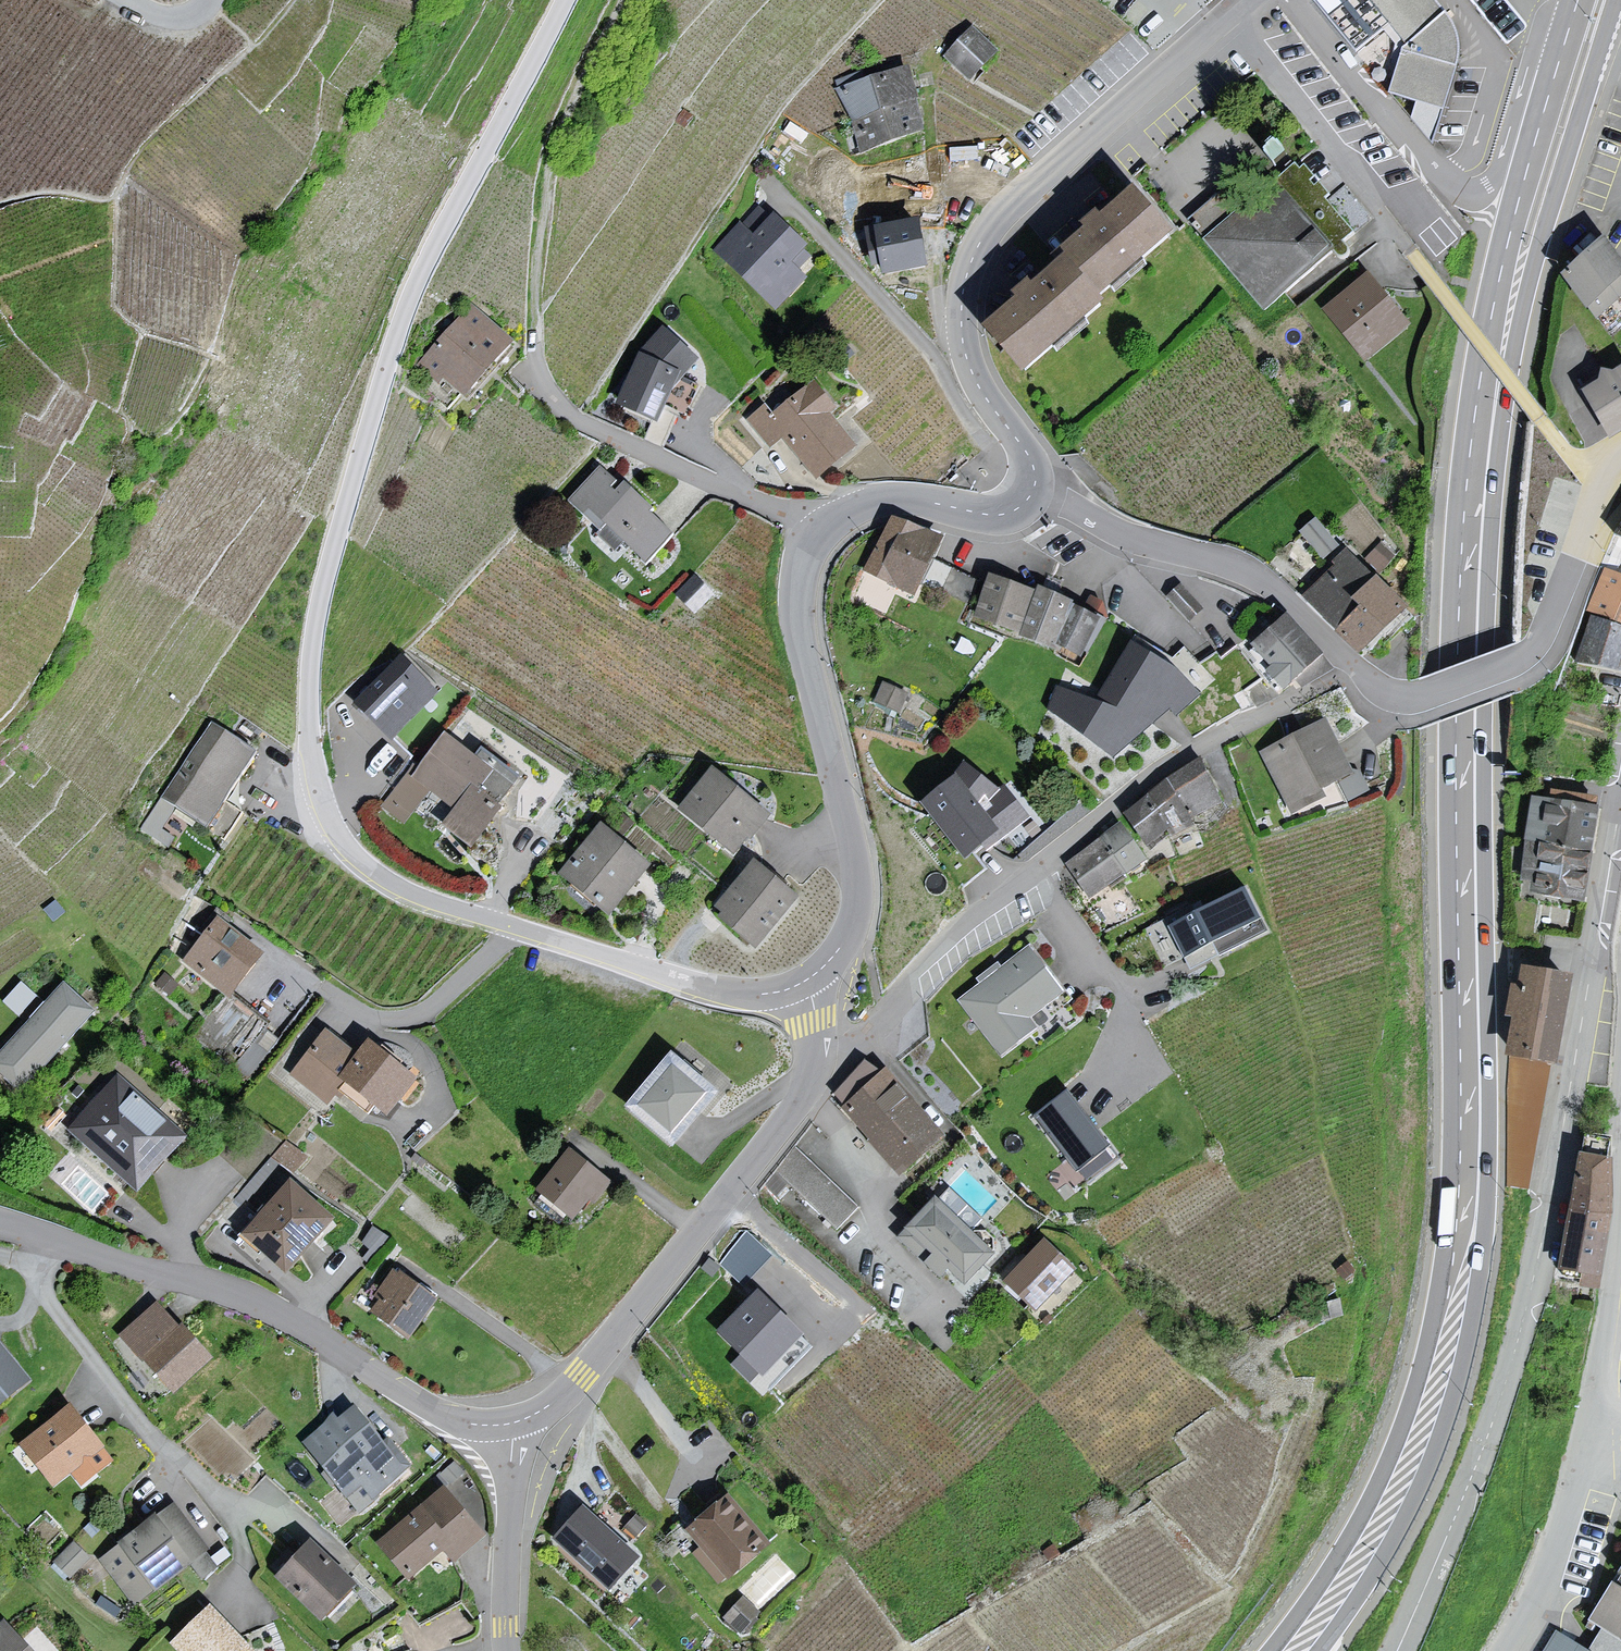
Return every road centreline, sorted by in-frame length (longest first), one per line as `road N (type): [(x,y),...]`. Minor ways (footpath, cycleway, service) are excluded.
road 1 (unclassified): [(807,980),(769,993),(708,988),(421,896),(355,856),(318,793),(308,691),(315,622),(376,403),(412,293),(559,0)]
road 2 (primary): [(1503,319),(1482,433),(1468,626),(1464,1263),(1434,1393),(1403,1478),(1294,1650)]
road 3 (residential): [(1620,805),(1603,856),(1550,1203),(1502,1387),(1397,1650)]
road 4 (unclassified): [(1033,493),(1015,510),(992,515),(877,501),(839,518),(809,551),(799,595),(802,641),(859,896),(850,932),(807,980)]
road 5 (residential): [(1244,0),(1020,196),(980,244),(962,298),(965,348),(981,390),(1030,458),(1033,493)]
road 6 (residential): [(43,1237),(244,1296),(447,1417),(513,1423)]
road 7 (unclassified): [(513,1423),(551,1404),(582,1374),(778,1133),(806,1087),(818,1039)]
road 8 (residential): [(1620,1205),(1594,1428),(1557,1542),(1504,1650)]
road 9 (unclassified): [(1620,459),(1599,491),(1531,651),(1407,698),(1383,692),(1357,667)]
road 10 (residential): [(1037,869),(1194,751),(1357,667)]
road 11 (unclassified): [(1357,667),(1252,574),(1129,537),(1033,493)]
road 12 (residential): [(43,1237),(39,1266),(50,1304),(239,1538)]
road 13 (track): [(539,353),(545,232),(561,144),(628,0)]
road 14 (primary): [(1503,319),(1537,249),(1616,0)]
road 15 (primary): [(1578,0),(1515,216),(1503,319)]
road 16 (residential): [(818,1039),(855,1035),(874,1023),(959,929),(1037,869)]
road 17 (residential): [(507,1650),(513,1423)]
road 18 (residential): [(1037,869),(1125,995)]
road 19 (residential): [(1125,995),(1121,1060),(1097,1115)]

